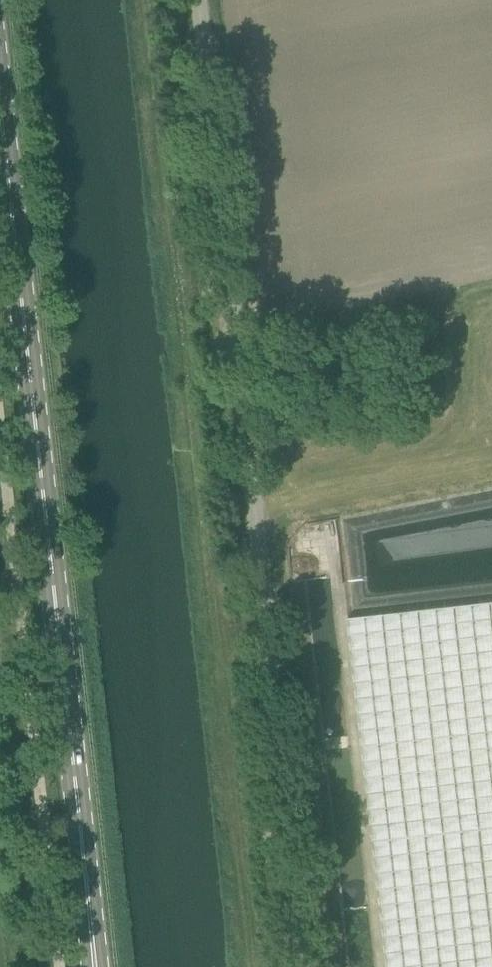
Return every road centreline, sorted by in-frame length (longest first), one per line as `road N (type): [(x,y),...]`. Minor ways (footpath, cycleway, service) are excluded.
road 1 (unclassified): [(312,966),(201,0)]
road 2 (primary): [(93,966),(0,120)]

